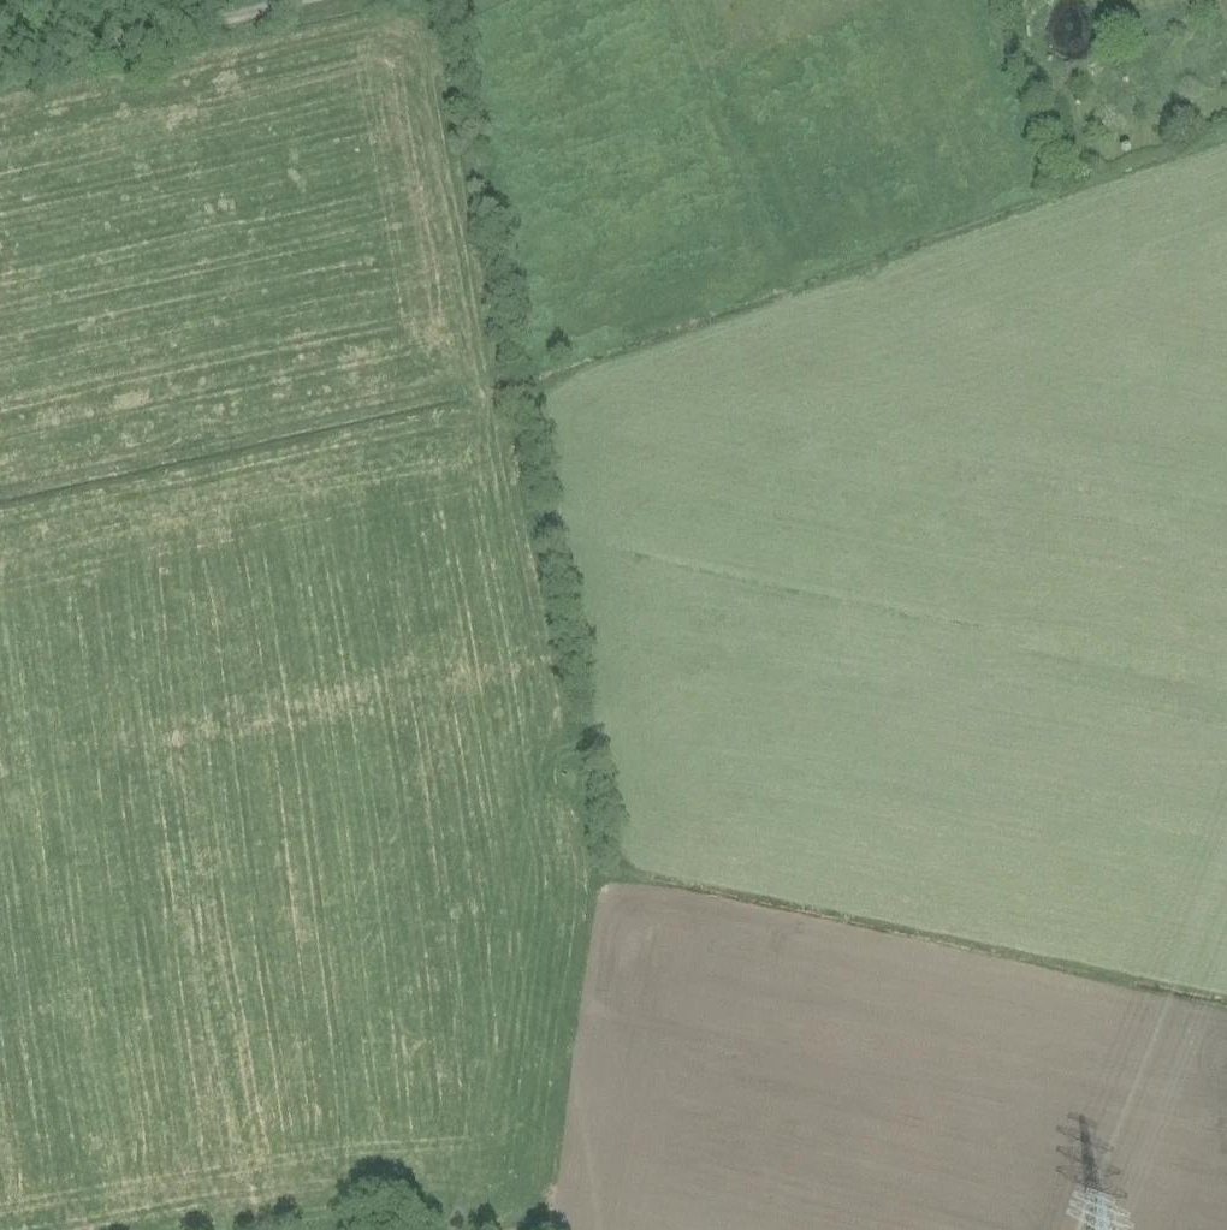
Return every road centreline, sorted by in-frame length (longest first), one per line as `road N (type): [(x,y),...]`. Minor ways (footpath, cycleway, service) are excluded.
road 1 (track): [(196,25),(0,68)]

